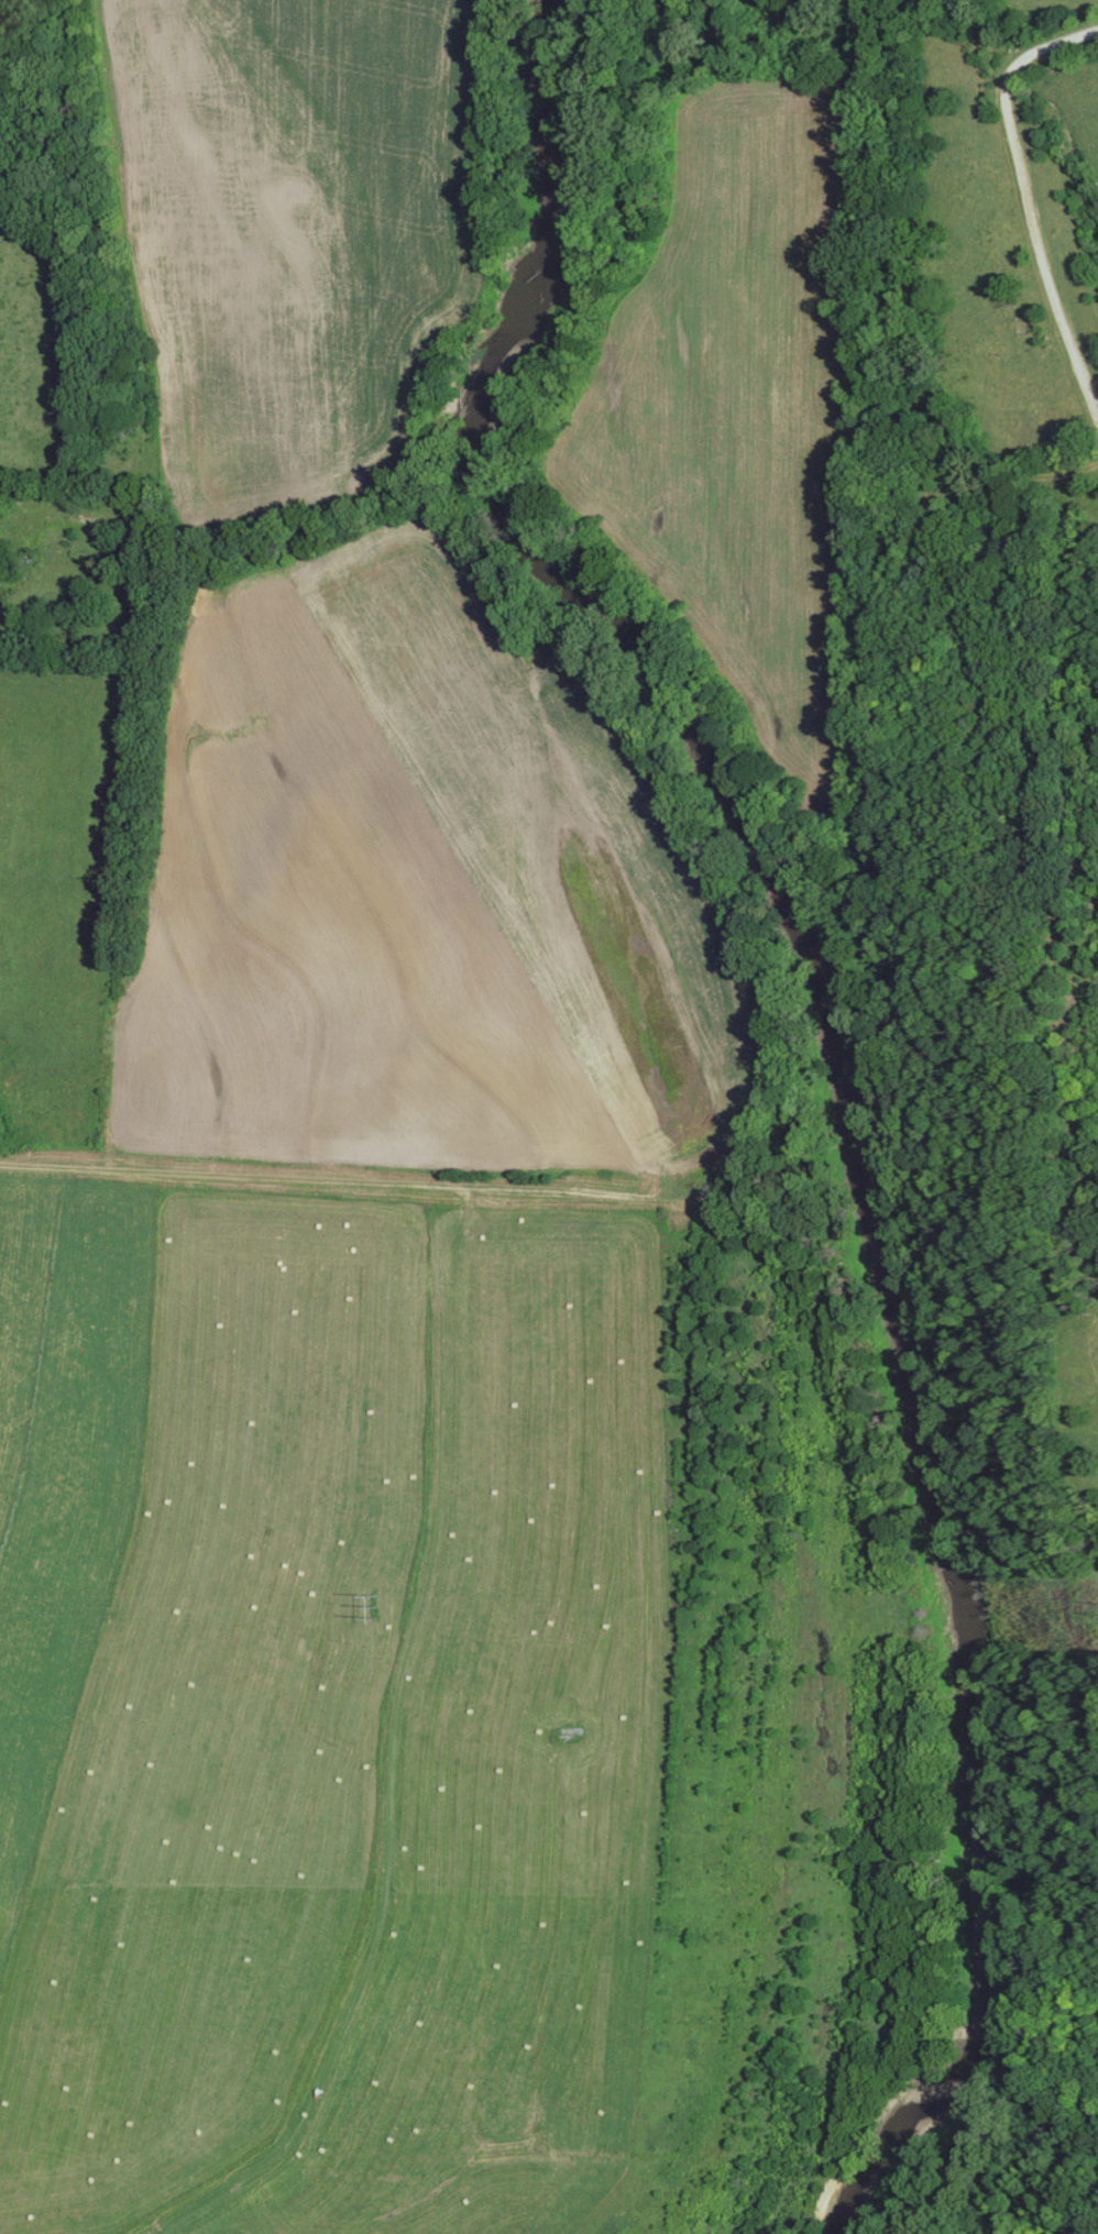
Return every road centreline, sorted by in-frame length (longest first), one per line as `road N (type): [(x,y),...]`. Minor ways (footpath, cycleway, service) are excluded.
road 1 (residential): [(1097,466),(1039,471),(919,505),(896,536),(865,828),(855,828),(817,783),(778,788),(724,860),(727,901),(762,1009),(770,1082),(757,1140),(725,1184),(693,1197),(624,1199),(0,1167)]
road 2 (residential): [(1097,411),(1050,279),(1006,100),(1006,84),(1031,54),(1097,32)]

